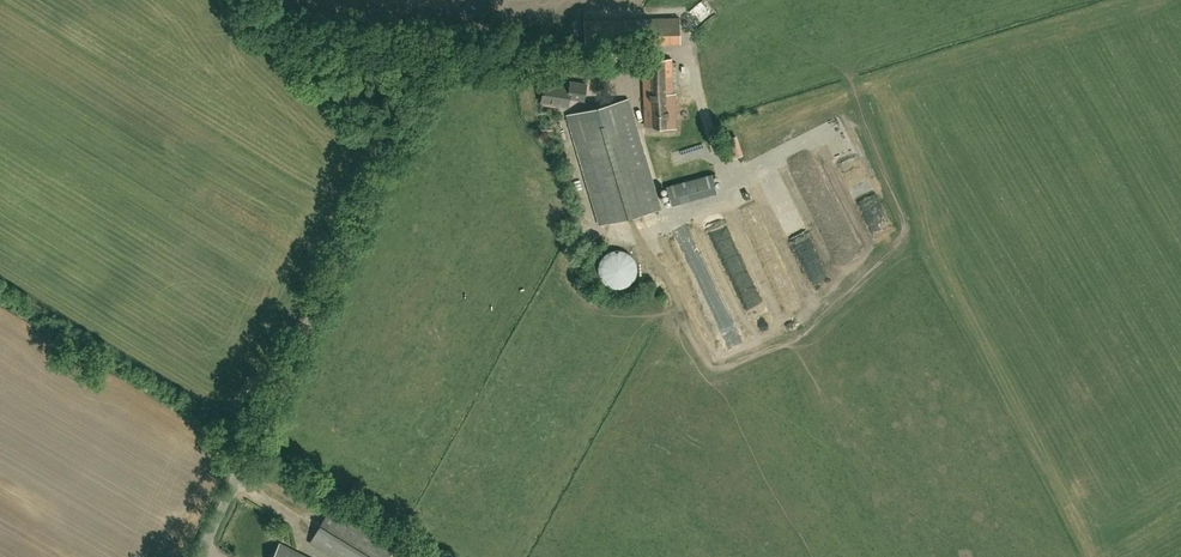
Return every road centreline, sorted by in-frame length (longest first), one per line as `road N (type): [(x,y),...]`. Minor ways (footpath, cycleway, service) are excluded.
road 1 (unclassified): [(203,556),(381,175),(384,151),(376,130),(256,17),(249,0)]

